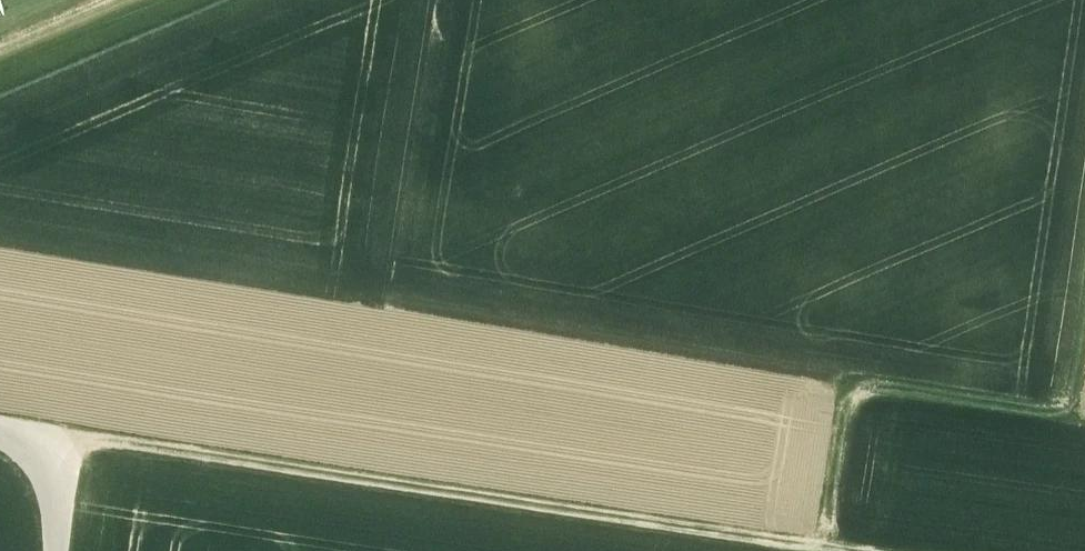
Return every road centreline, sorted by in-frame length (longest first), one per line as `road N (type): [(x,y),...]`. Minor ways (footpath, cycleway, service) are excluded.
road 1 (track): [(26,436),(887,550)]
road 2 (track): [(834,543),(857,401),(1084,420)]
road 3 (track): [(0,432),(26,436),(68,487),(65,550)]

